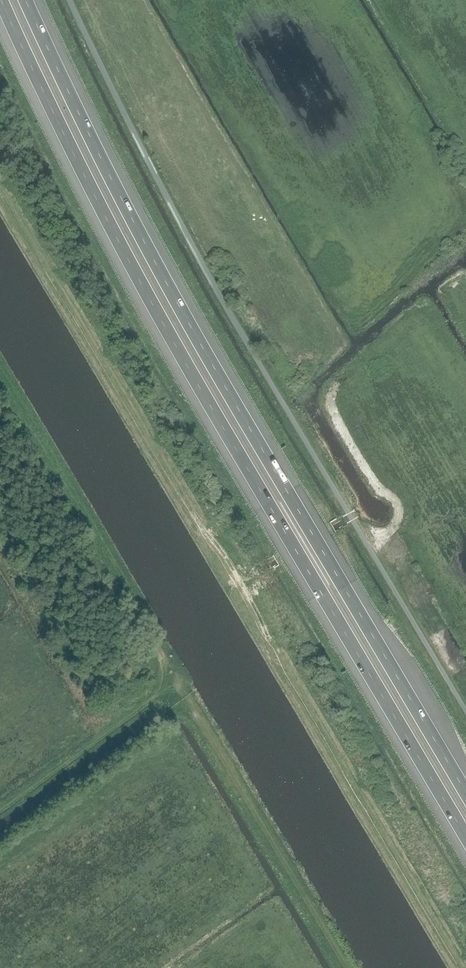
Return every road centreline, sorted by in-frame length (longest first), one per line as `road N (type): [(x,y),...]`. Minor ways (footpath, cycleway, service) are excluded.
road 1 (motorway): [(0,3),(136,280),(465,840)]
road 2 (motorway): [(465,794),(160,273),(31,0)]
road 3 (track): [(0,372),(350,967)]
road 4 (track): [(0,809),(178,682)]

